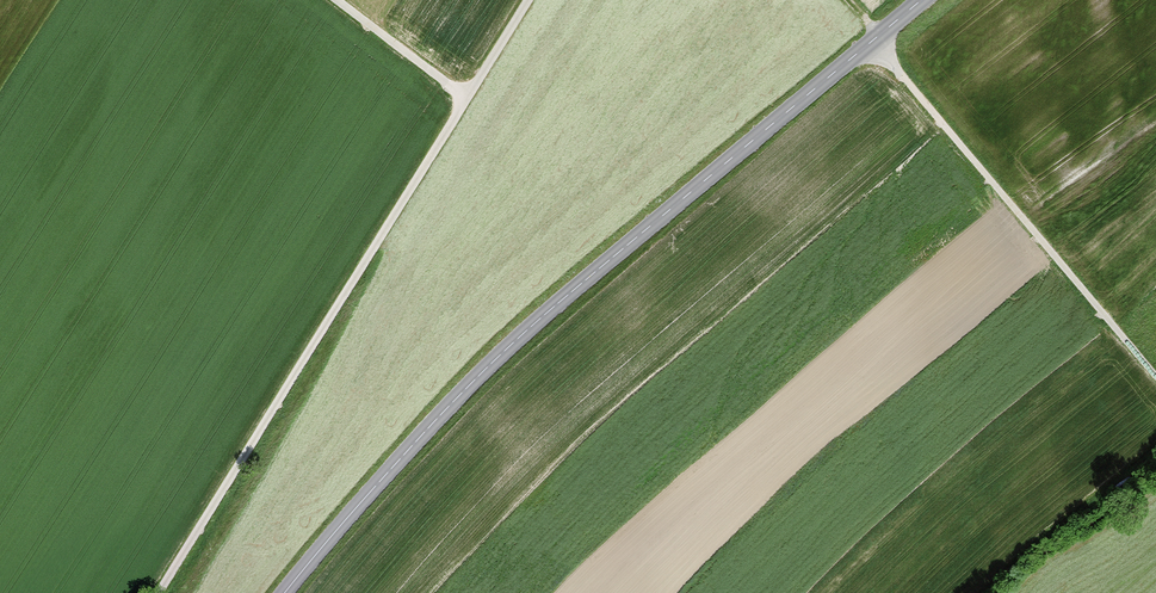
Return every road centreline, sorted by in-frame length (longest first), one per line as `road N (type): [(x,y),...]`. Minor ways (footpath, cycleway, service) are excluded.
road 1 (secondary): [(273,592),(606,257),(920,0)]
road 2 (track): [(157,592),(526,0)]
road 3 (track): [(872,40),(1155,374)]
road 4 (track): [(1155,448),(989,592)]
road 5 (track): [(337,0),(465,97)]

